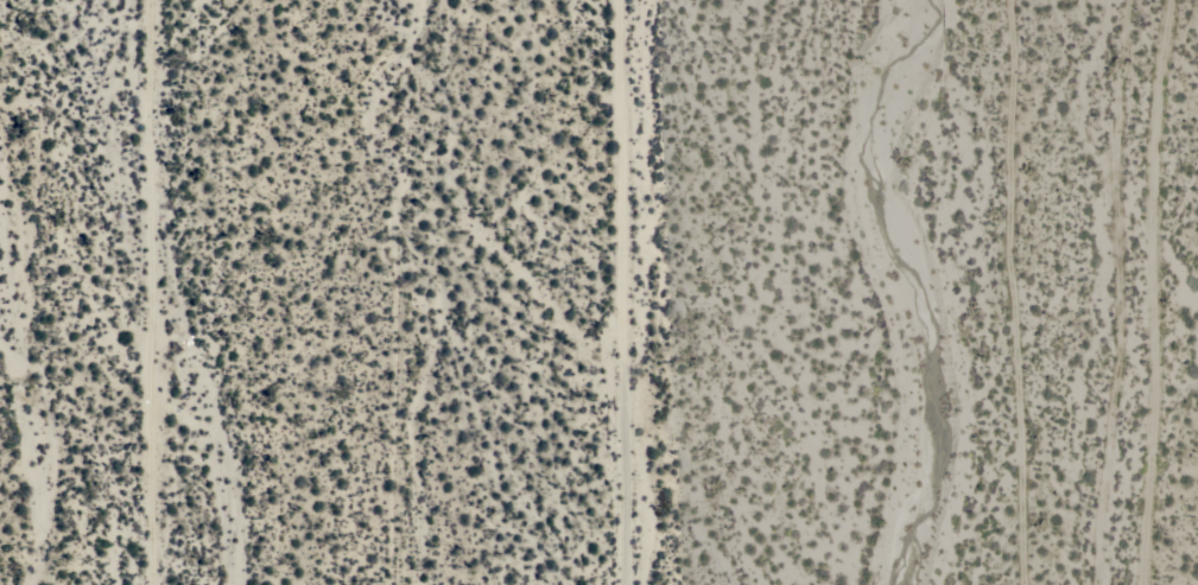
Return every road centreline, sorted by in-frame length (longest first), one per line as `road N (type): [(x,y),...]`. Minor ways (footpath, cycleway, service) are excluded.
road 1 (residential): [(620,0),(632,584)]
road 2 (residential): [(149,0),(156,584)]

